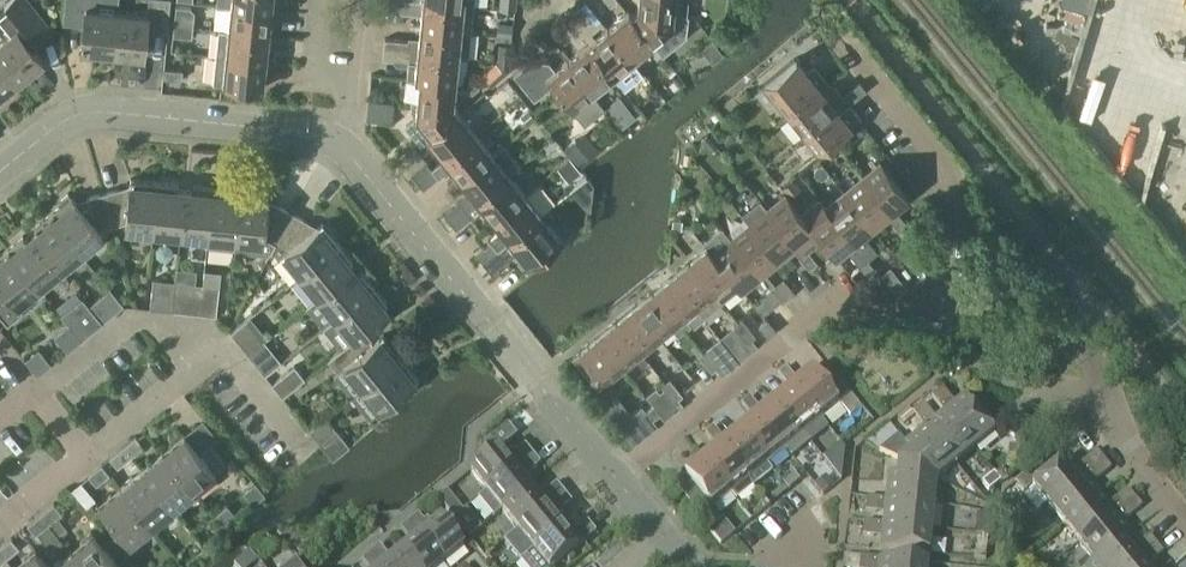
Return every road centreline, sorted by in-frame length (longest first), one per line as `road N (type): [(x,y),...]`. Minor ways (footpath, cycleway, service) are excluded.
road 1 (residential): [(926,314),(860,306),(825,315),(614,479)]
road 2 (residential): [(0,173),(59,124),(105,111),(303,131),(341,144)]
road 3 (residential): [(1185,518),(1111,422),(1079,353),(1053,338),(926,314)]
road 4 (residential): [(926,314),(957,224),(962,182),(849,40)]
road 5 (residential): [(341,144),(537,379)]
road 6 (residential): [(219,348),(169,325),(129,321),(37,392)]
road 7 (residential): [(87,454),(219,348)]
road 8 (residential): [(341,144),(368,0)]
road 9 (residential): [(219,348),(307,454)]
road 10 (residential): [(614,479),(537,379)]

